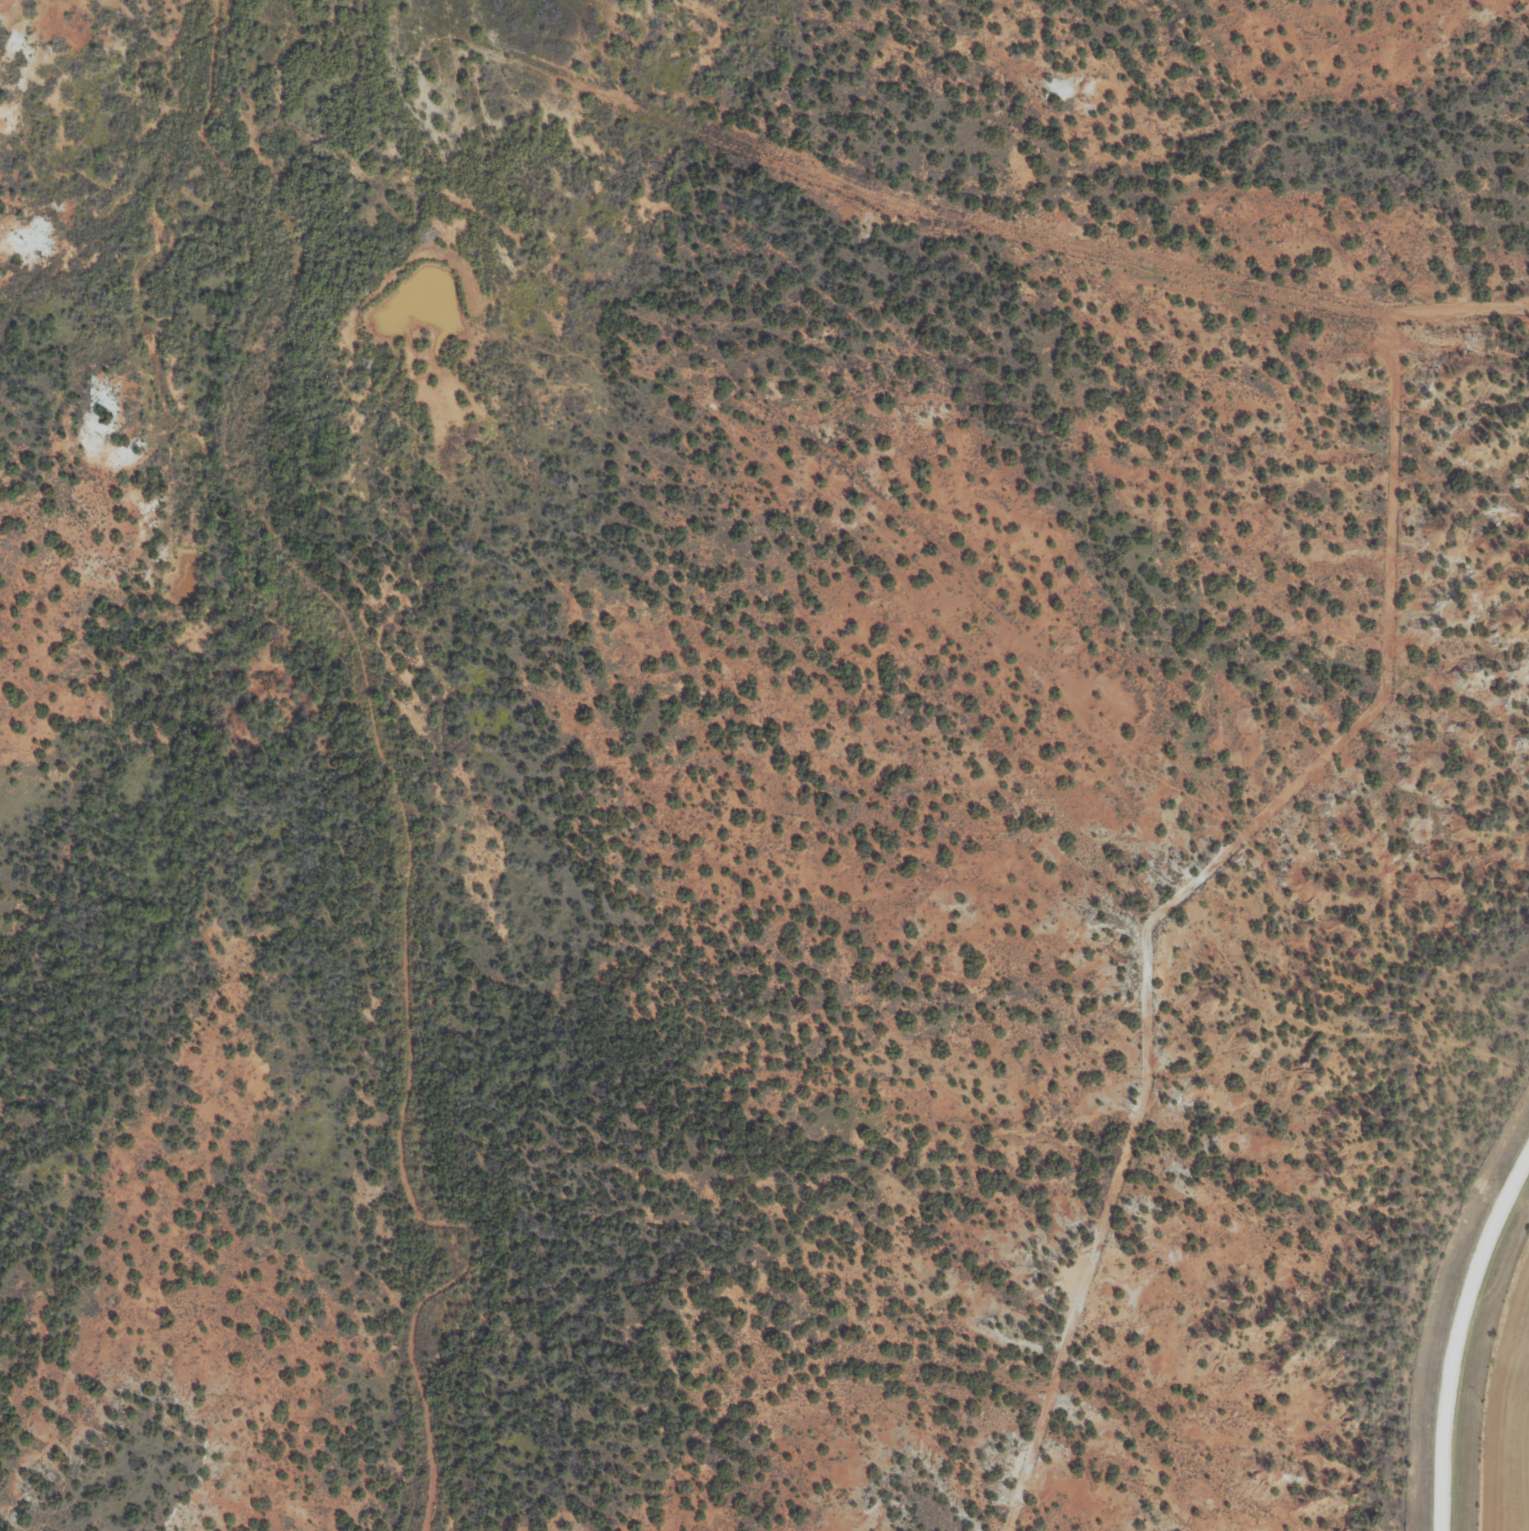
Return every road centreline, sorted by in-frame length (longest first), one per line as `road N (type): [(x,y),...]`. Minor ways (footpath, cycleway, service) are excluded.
road 1 (residential): [(1528,1160),(1472,1289),(1452,1372),(1442,1530)]

